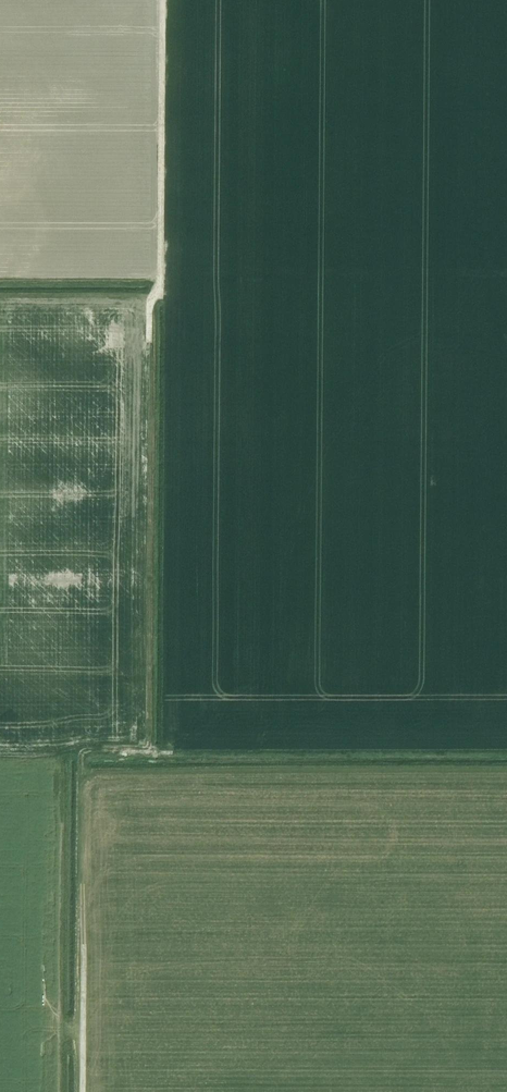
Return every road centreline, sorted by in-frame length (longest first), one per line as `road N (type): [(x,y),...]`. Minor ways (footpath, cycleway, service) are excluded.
road 1 (track): [(150,343),(152,309),(163,292),(164,0)]

